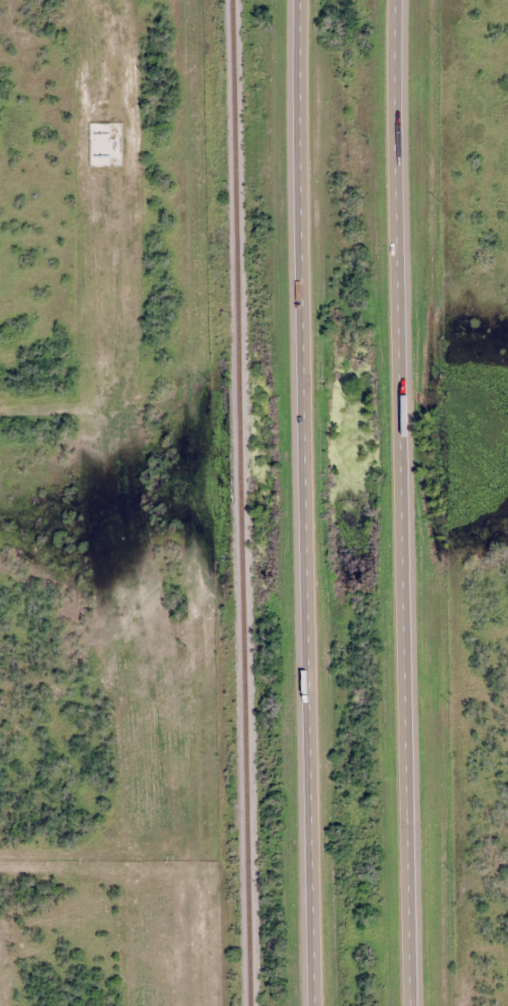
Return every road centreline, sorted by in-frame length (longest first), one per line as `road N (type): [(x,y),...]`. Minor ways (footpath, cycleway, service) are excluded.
road 1 (trunk): [(415,1005),(406,0)]
road 2 (trunk): [(310,0),(318,1005)]

